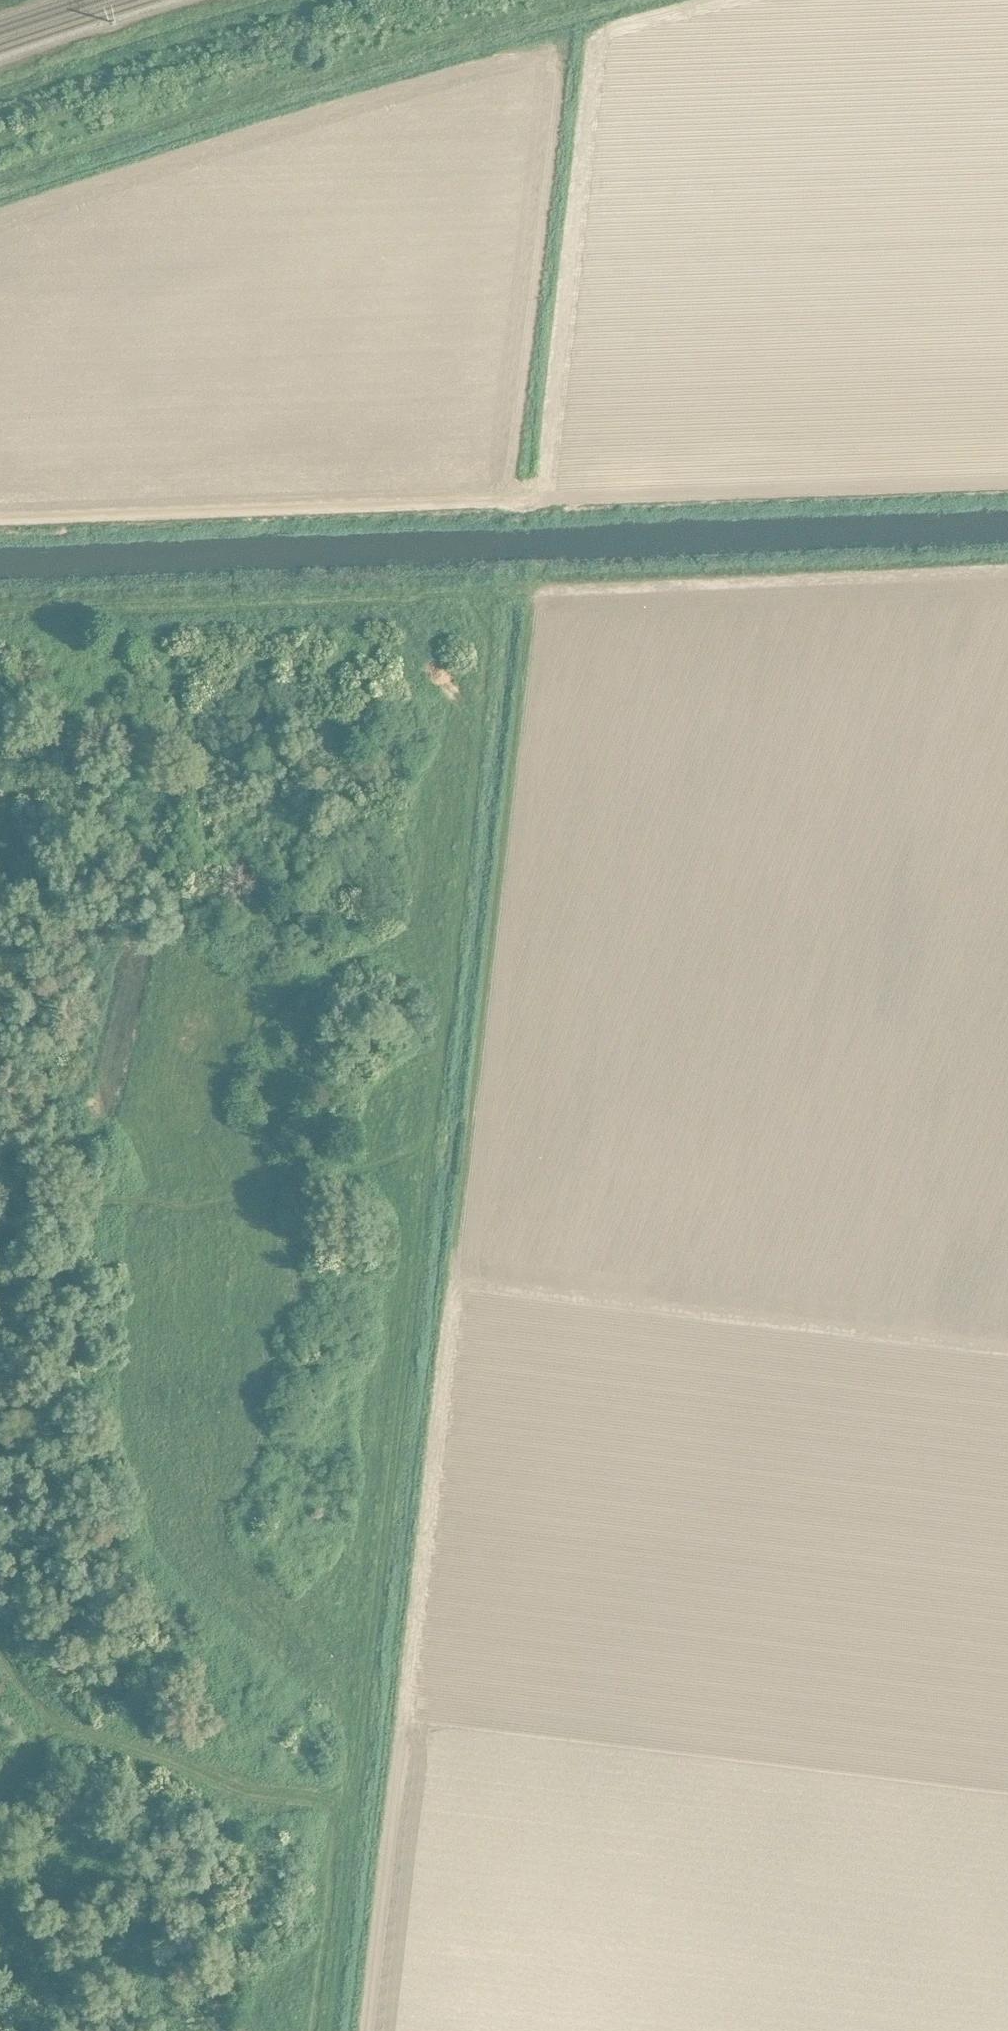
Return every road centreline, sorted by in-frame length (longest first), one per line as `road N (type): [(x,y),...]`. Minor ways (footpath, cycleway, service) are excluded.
road 1 (track): [(468,1182),(370,2030)]

